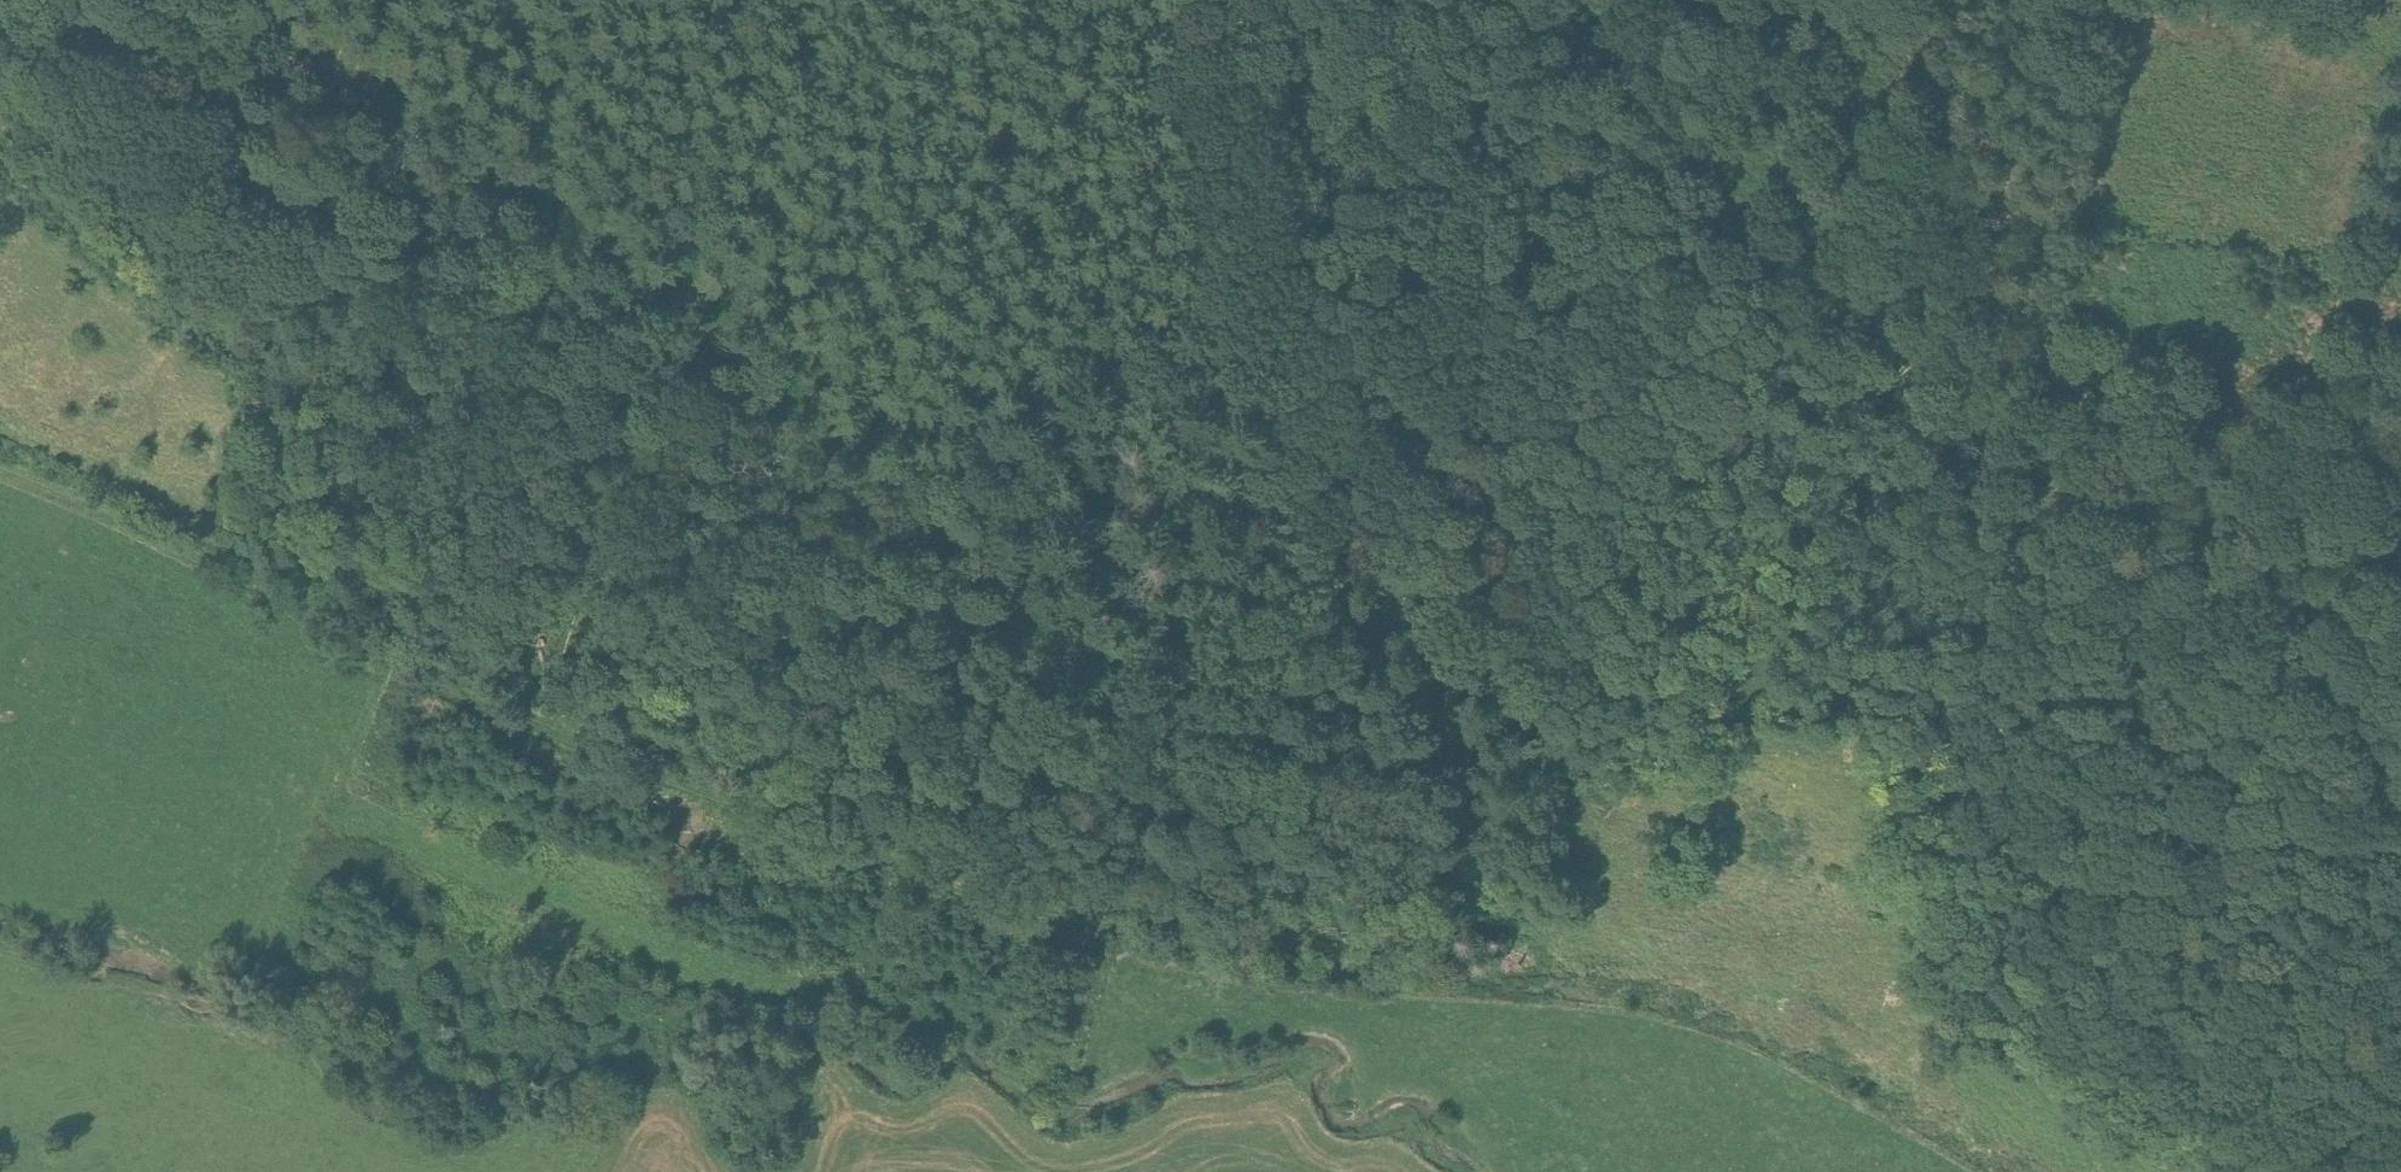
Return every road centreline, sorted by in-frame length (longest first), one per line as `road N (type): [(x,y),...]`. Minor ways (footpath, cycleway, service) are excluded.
road 1 (track): [(1627,0),(1547,150),(1521,286),(1543,415),(1469,537),(1419,596),(1393,931),(1378,993),(1127,950),(915,893),(807,855),(489,729),(285,610),(0,478)]

